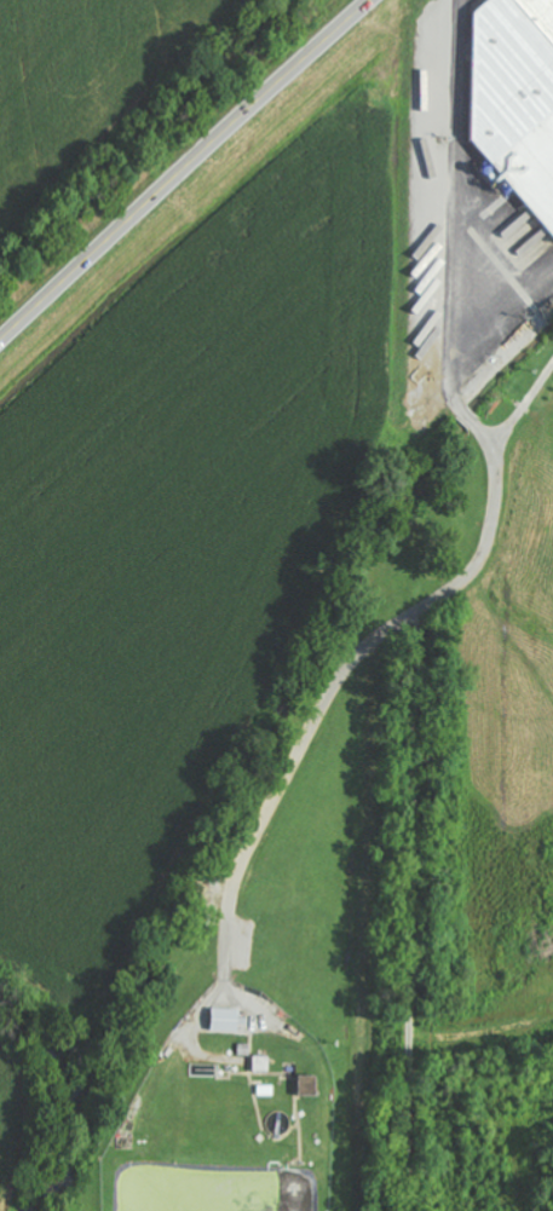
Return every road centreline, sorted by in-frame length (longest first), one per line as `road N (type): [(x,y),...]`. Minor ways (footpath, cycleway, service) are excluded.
road 1 (secondary): [(0,341),(372,0)]
road 2 (residential): [(454,0),(468,367),(486,365),(552,311)]

